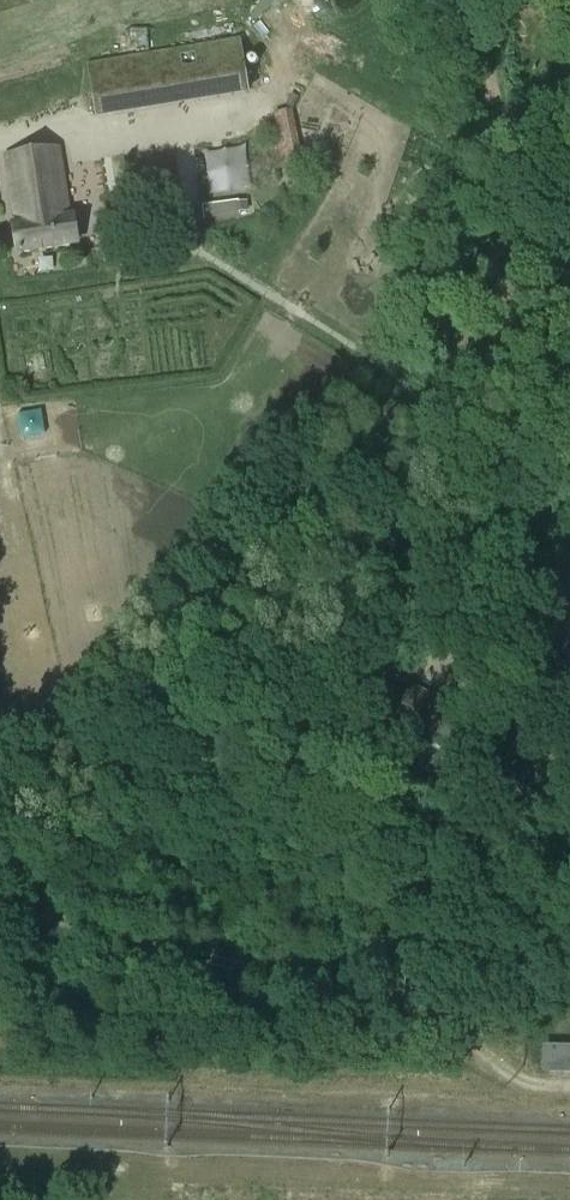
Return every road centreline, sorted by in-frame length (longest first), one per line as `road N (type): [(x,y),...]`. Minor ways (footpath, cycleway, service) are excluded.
road 1 (track): [(83,134),(124,135),(251,106),(287,75)]

